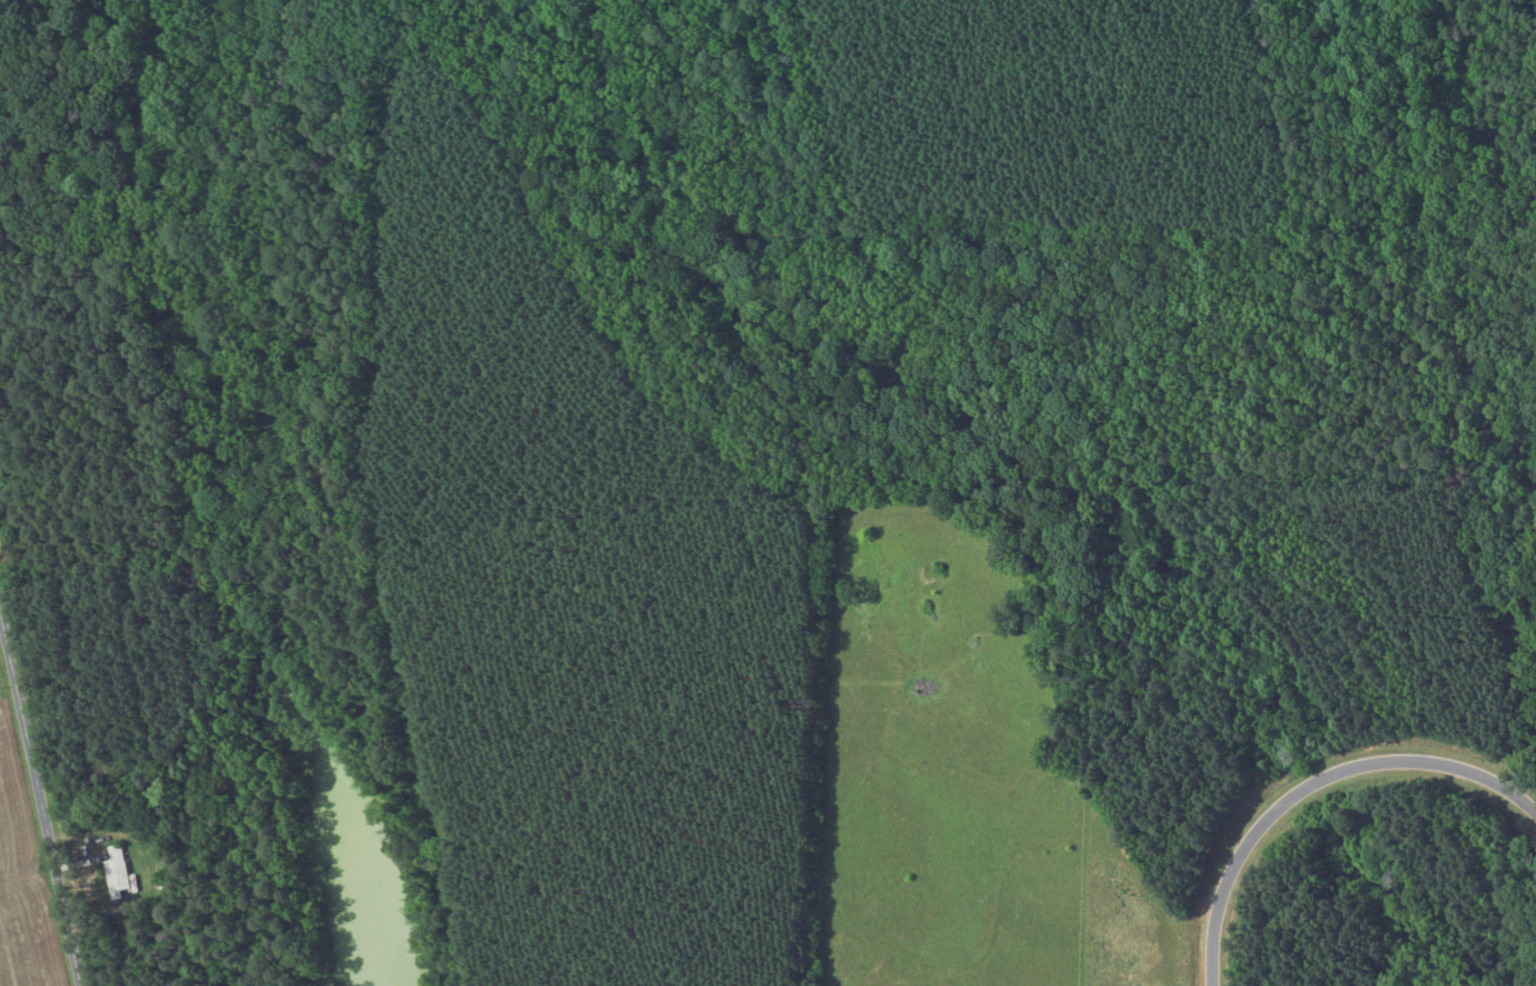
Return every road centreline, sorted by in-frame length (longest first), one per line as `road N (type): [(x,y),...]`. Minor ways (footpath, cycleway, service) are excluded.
road 1 (residential): [(1211,985),(1212,935),(1229,878),(1260,829),(1305,791),(1383,763),(1415,763),(1486,780),(1535,813)]
road 2 (residential): [(81,985),(0,617)]

